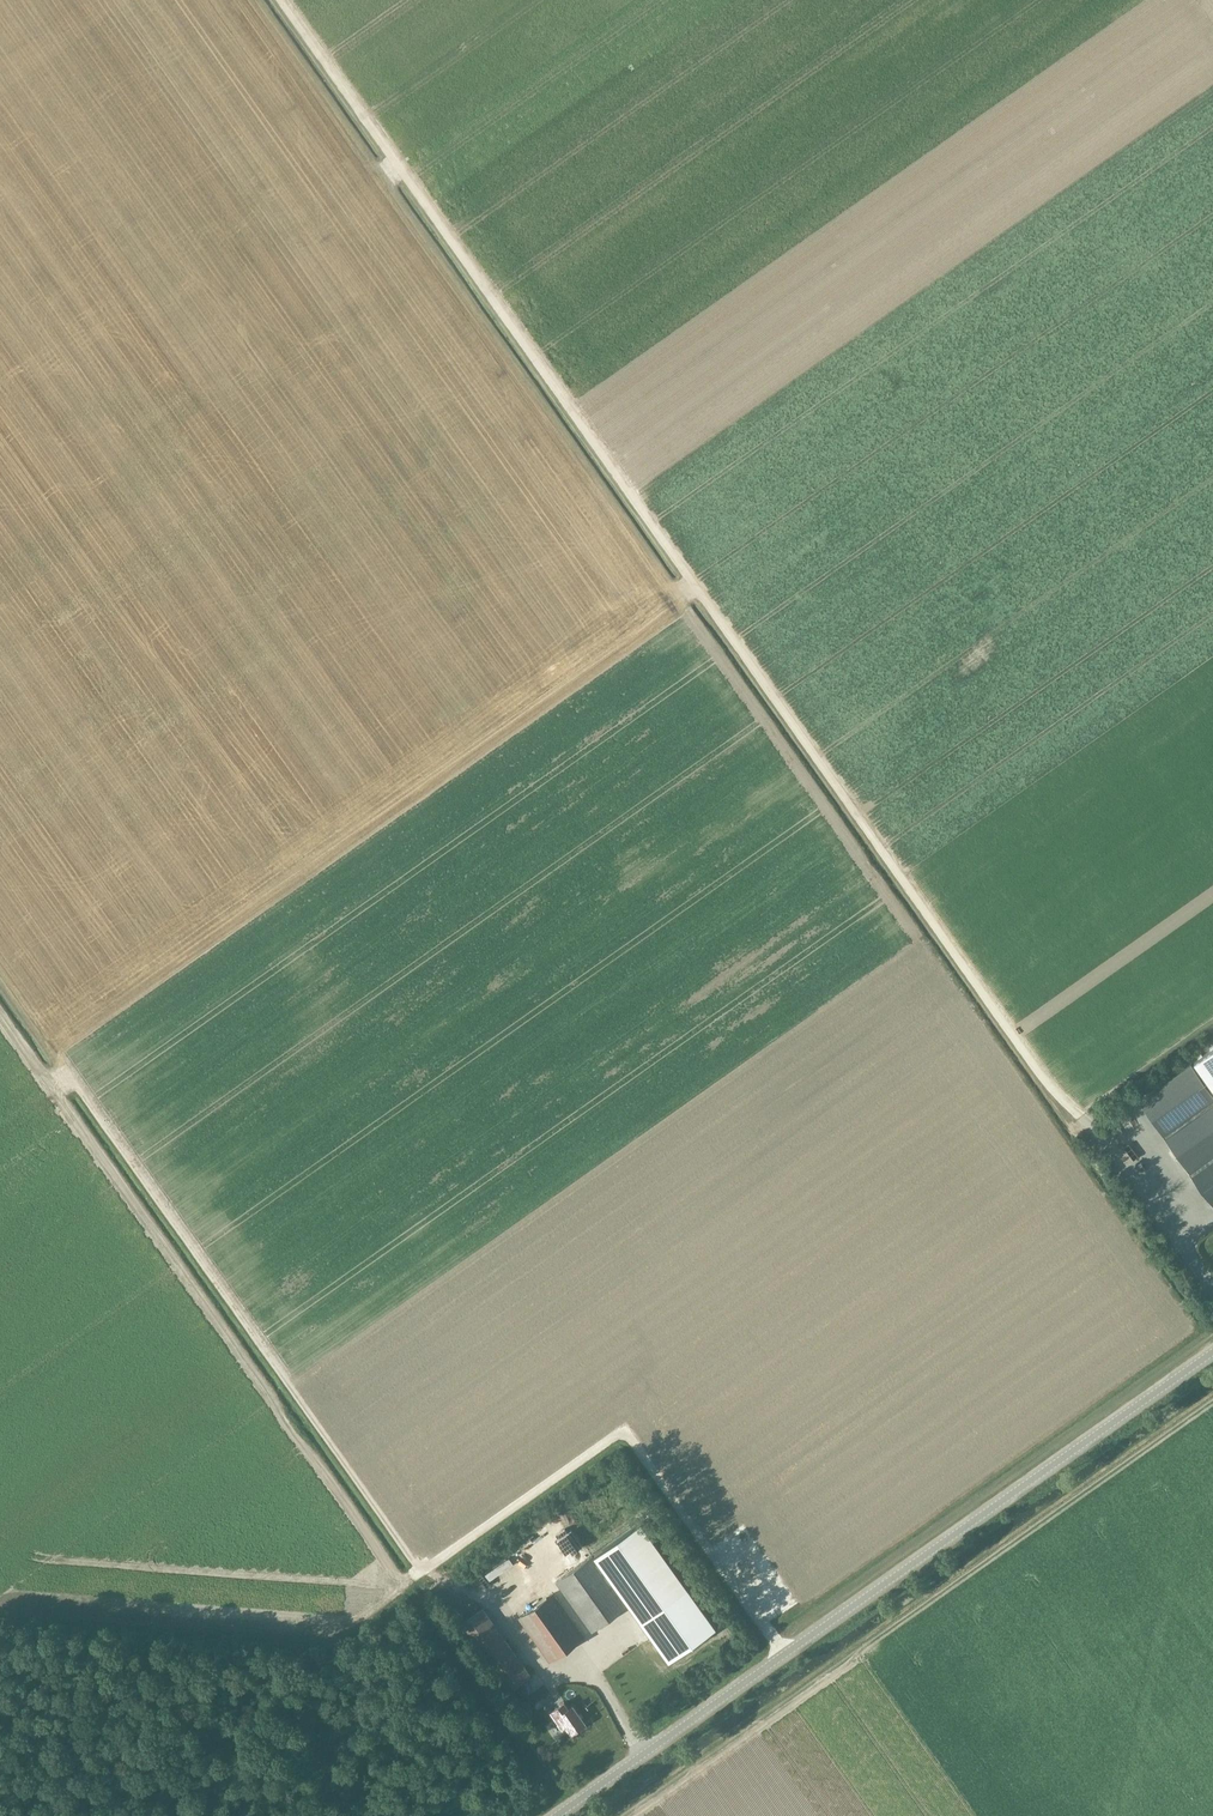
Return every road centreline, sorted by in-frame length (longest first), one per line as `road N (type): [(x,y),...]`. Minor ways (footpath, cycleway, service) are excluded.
road 1 (unclassified): [(556,1815),(1212,1352)]
road 2 (track): [(324,1815),(280,1762),(221,1722),(194,1718),(93,1767),(54,1815)]

